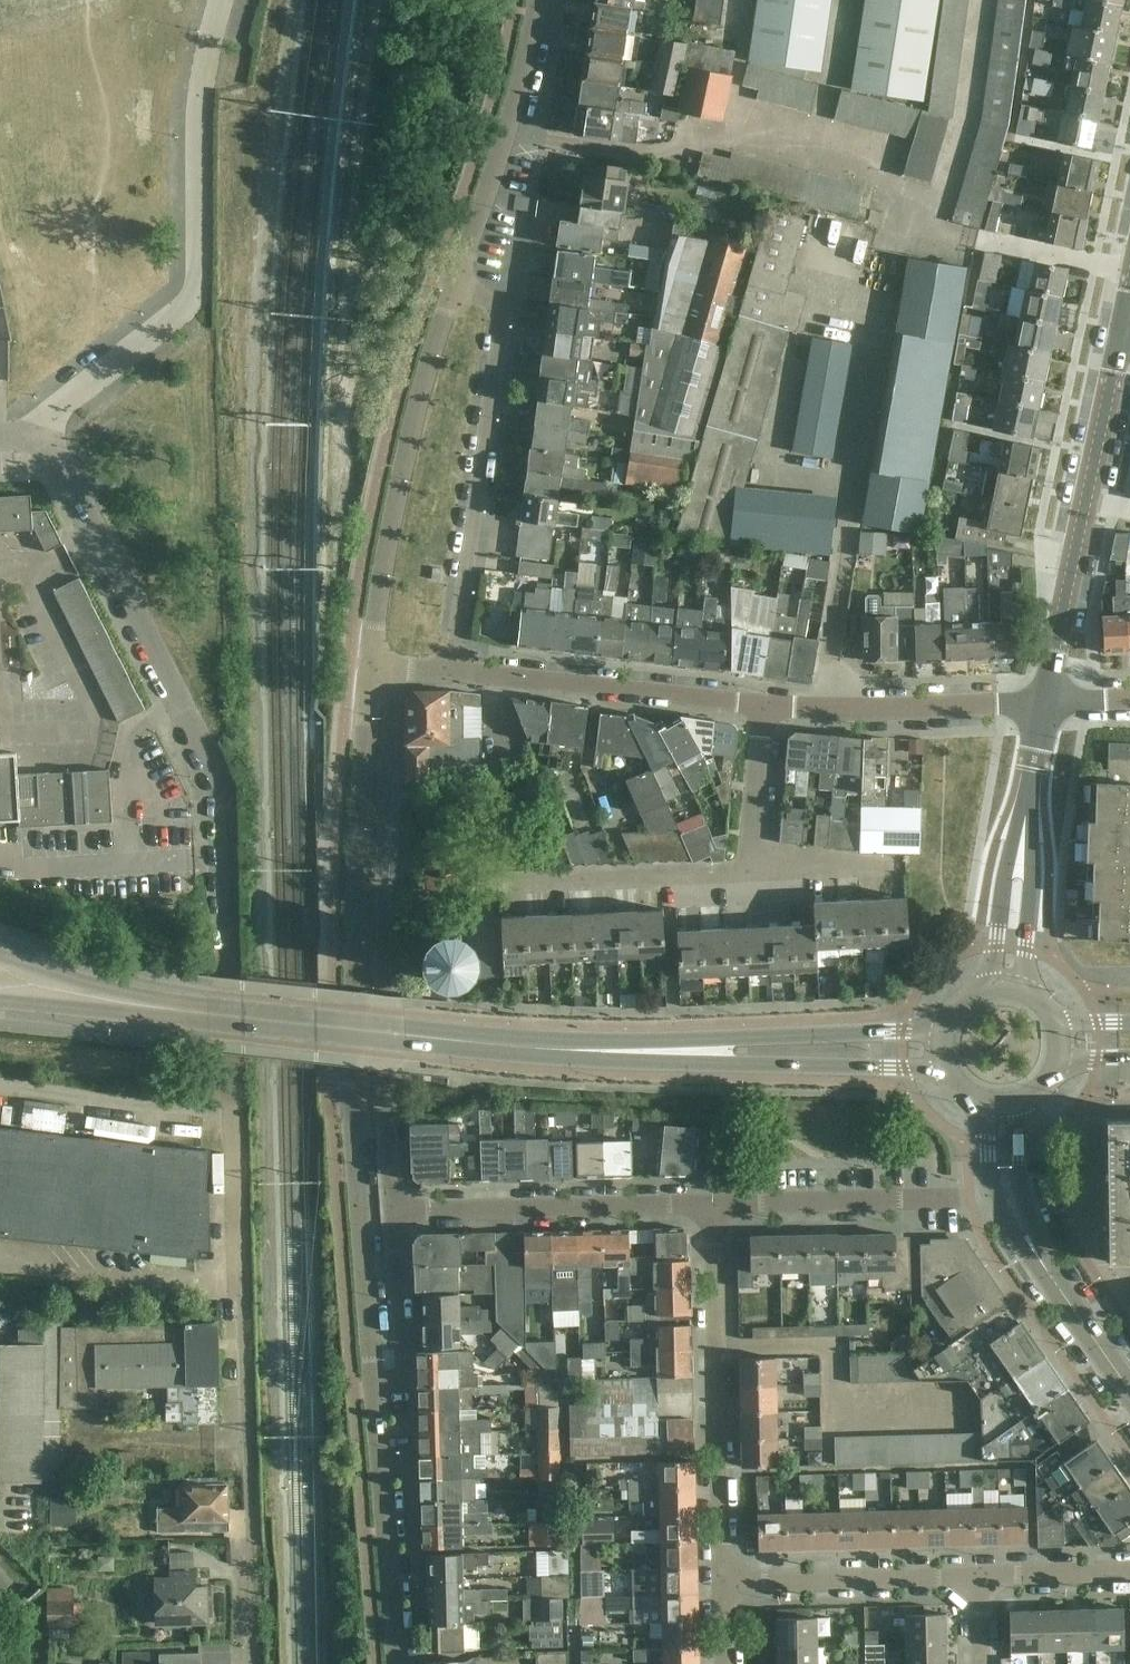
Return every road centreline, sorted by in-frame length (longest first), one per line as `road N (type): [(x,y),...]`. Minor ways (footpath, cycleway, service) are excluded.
road 1 (unclassified): [(234,1663),(219,813),(211,773),(56,457),(35,439)]
road 2 (residential): [(375,1390),(355,1086),(359,834),(372,667)]
road 3 (secondary): [(685,1052),(450,1040),(83,1001)]
road 4 (residential): [(393,1211),(383,955),(396,668)]
road 5 (unclassified): [(222,0),(204,80),(199,291),(35,439)]
road 6 (residential): [(454,286),(486,296),(502,324),(453,669)]
road 7 (residential): [(372,667),(403,461),(454,286)]
road 8 (residential): [(1047,705),(1122,333)]
road 9 (residential): [(723,1583),(713,1205)]
road 10 (residential): [(393,1211),(713,1205)]
road 11 (residential): [(766,706),(453,669)]
road 12 (residential): [(454,286),(506,132),(534,0)]
road 13 (residential): [(713,1205),(994,1198)]
road 14 (residential): [(766,706),(1047,705)]
road 15 (residential): [(397,1663),(375,1390)]
road 16 (secondary): [(685,1052),(748,1064),(943,1072)]
road 17 (residential): [(723,1583),(981,1575)]
road 18 (secondary): [(940,1029),(748,1038),(685,1052)]
road 19 (residential): [(513,884),(719,875),(749,861)]
road 20 (residential): [(1022,989),(1032,772)]
road 21 (residential): [(1032,772),(1007,862),(995,984)]
road 22 (residential): [(375,1390),(392,1385),(404,1366),(393,1211)]
road 23 (tertiary): [(1047,1271),(1019,1177),(1017,1104)]
road 24 (residential): [(749,861),(766,706)]
road 25 (residential): [(981,1575),(1129,1571)]
road 26 (residential): [(749,861),(894,871)]
road 27 (tertiary): [(1129,1390),(1047,1271)]

